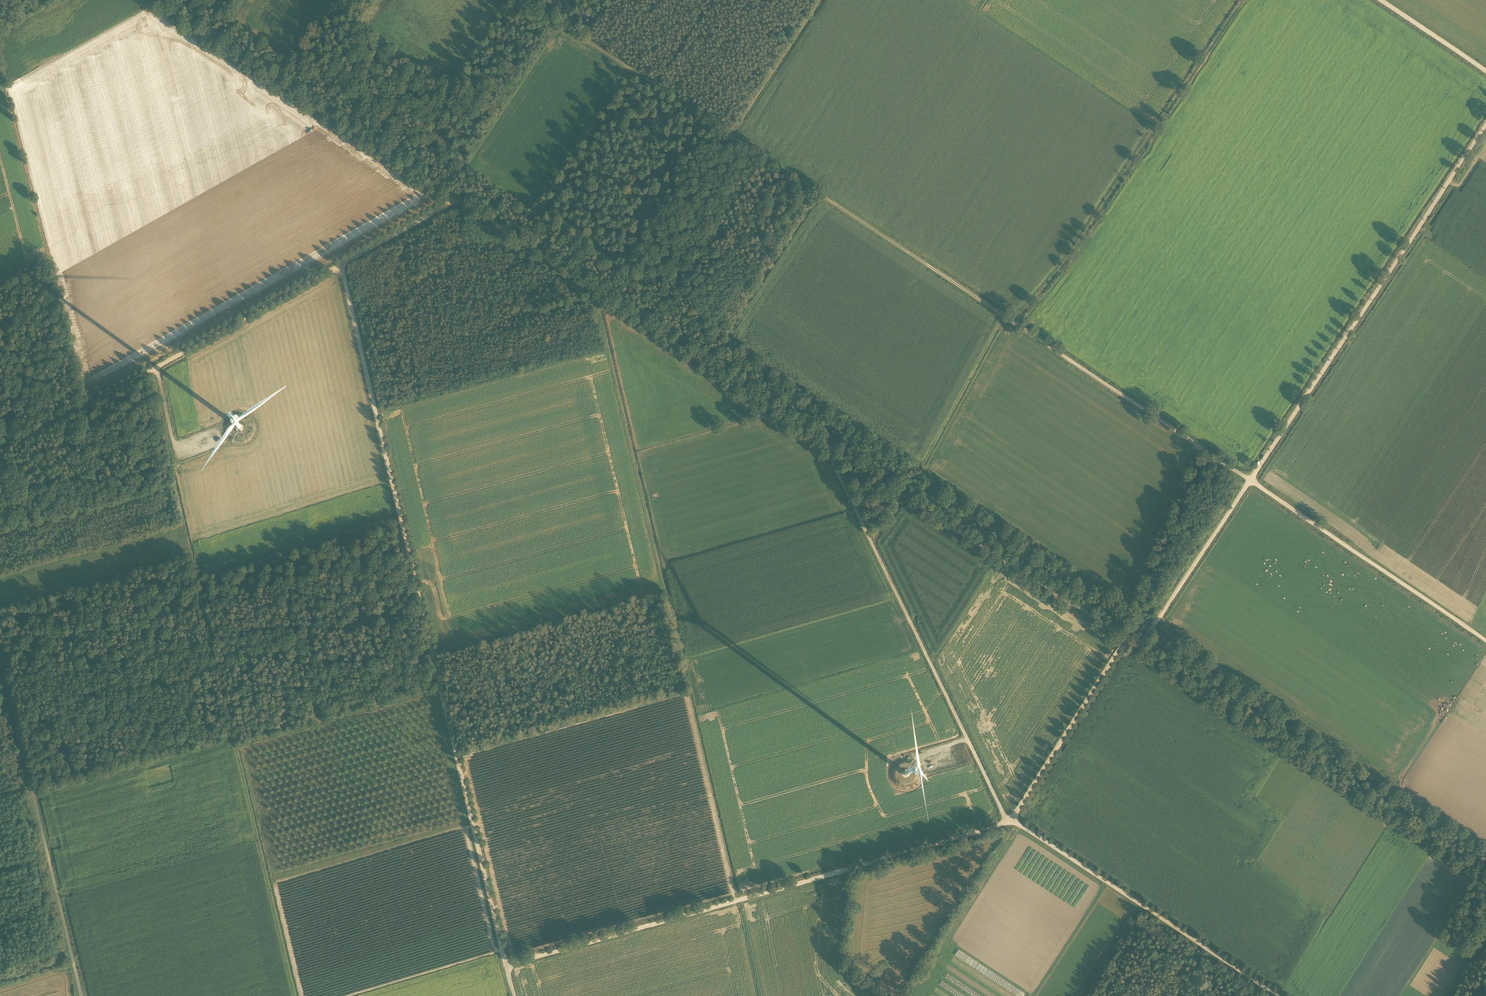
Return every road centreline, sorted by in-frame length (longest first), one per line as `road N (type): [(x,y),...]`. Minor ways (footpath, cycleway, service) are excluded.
road 1 (track): [(523,0),(1250,480)]
road 2 (track): [(340,266),(506,966)]
road 3 (track): [(506,966),(1011,820)]
road 4 (track): [(825,444),(458,202)]
road 5 (track): [(1485,126),(1250,480)]
road 6 (track): [(825,444),(1011,820)]
road 7 (track): [(1485,876),(1139,649)]
road 8 (track): [(1242,0),(1065,264),(1015,323)]
road 9 (track): [(344,264),(0,452)]
road 10 (track): [(151,0),(458,202)]
road 11 (track): [(1126,640),(825,444)]
road 12 (unclassified): [(81,995),(0,658)]
road 13 (track): [(1011,820),(1276,995)]
road 14 (track): [(1250,480),(1485,640)]
road 15 (track): [(1126,640),(1011,820)]
road 16 (track): [(1250,480),(1139,649)]
road 17 (track): [(730,137),(823,0)]
road 18 (track): [(1107,882),(1033,995)]
road 19 (track): [(344,264),(456,200)]
road 20 (track): [(1485,71),(1379,0)]

